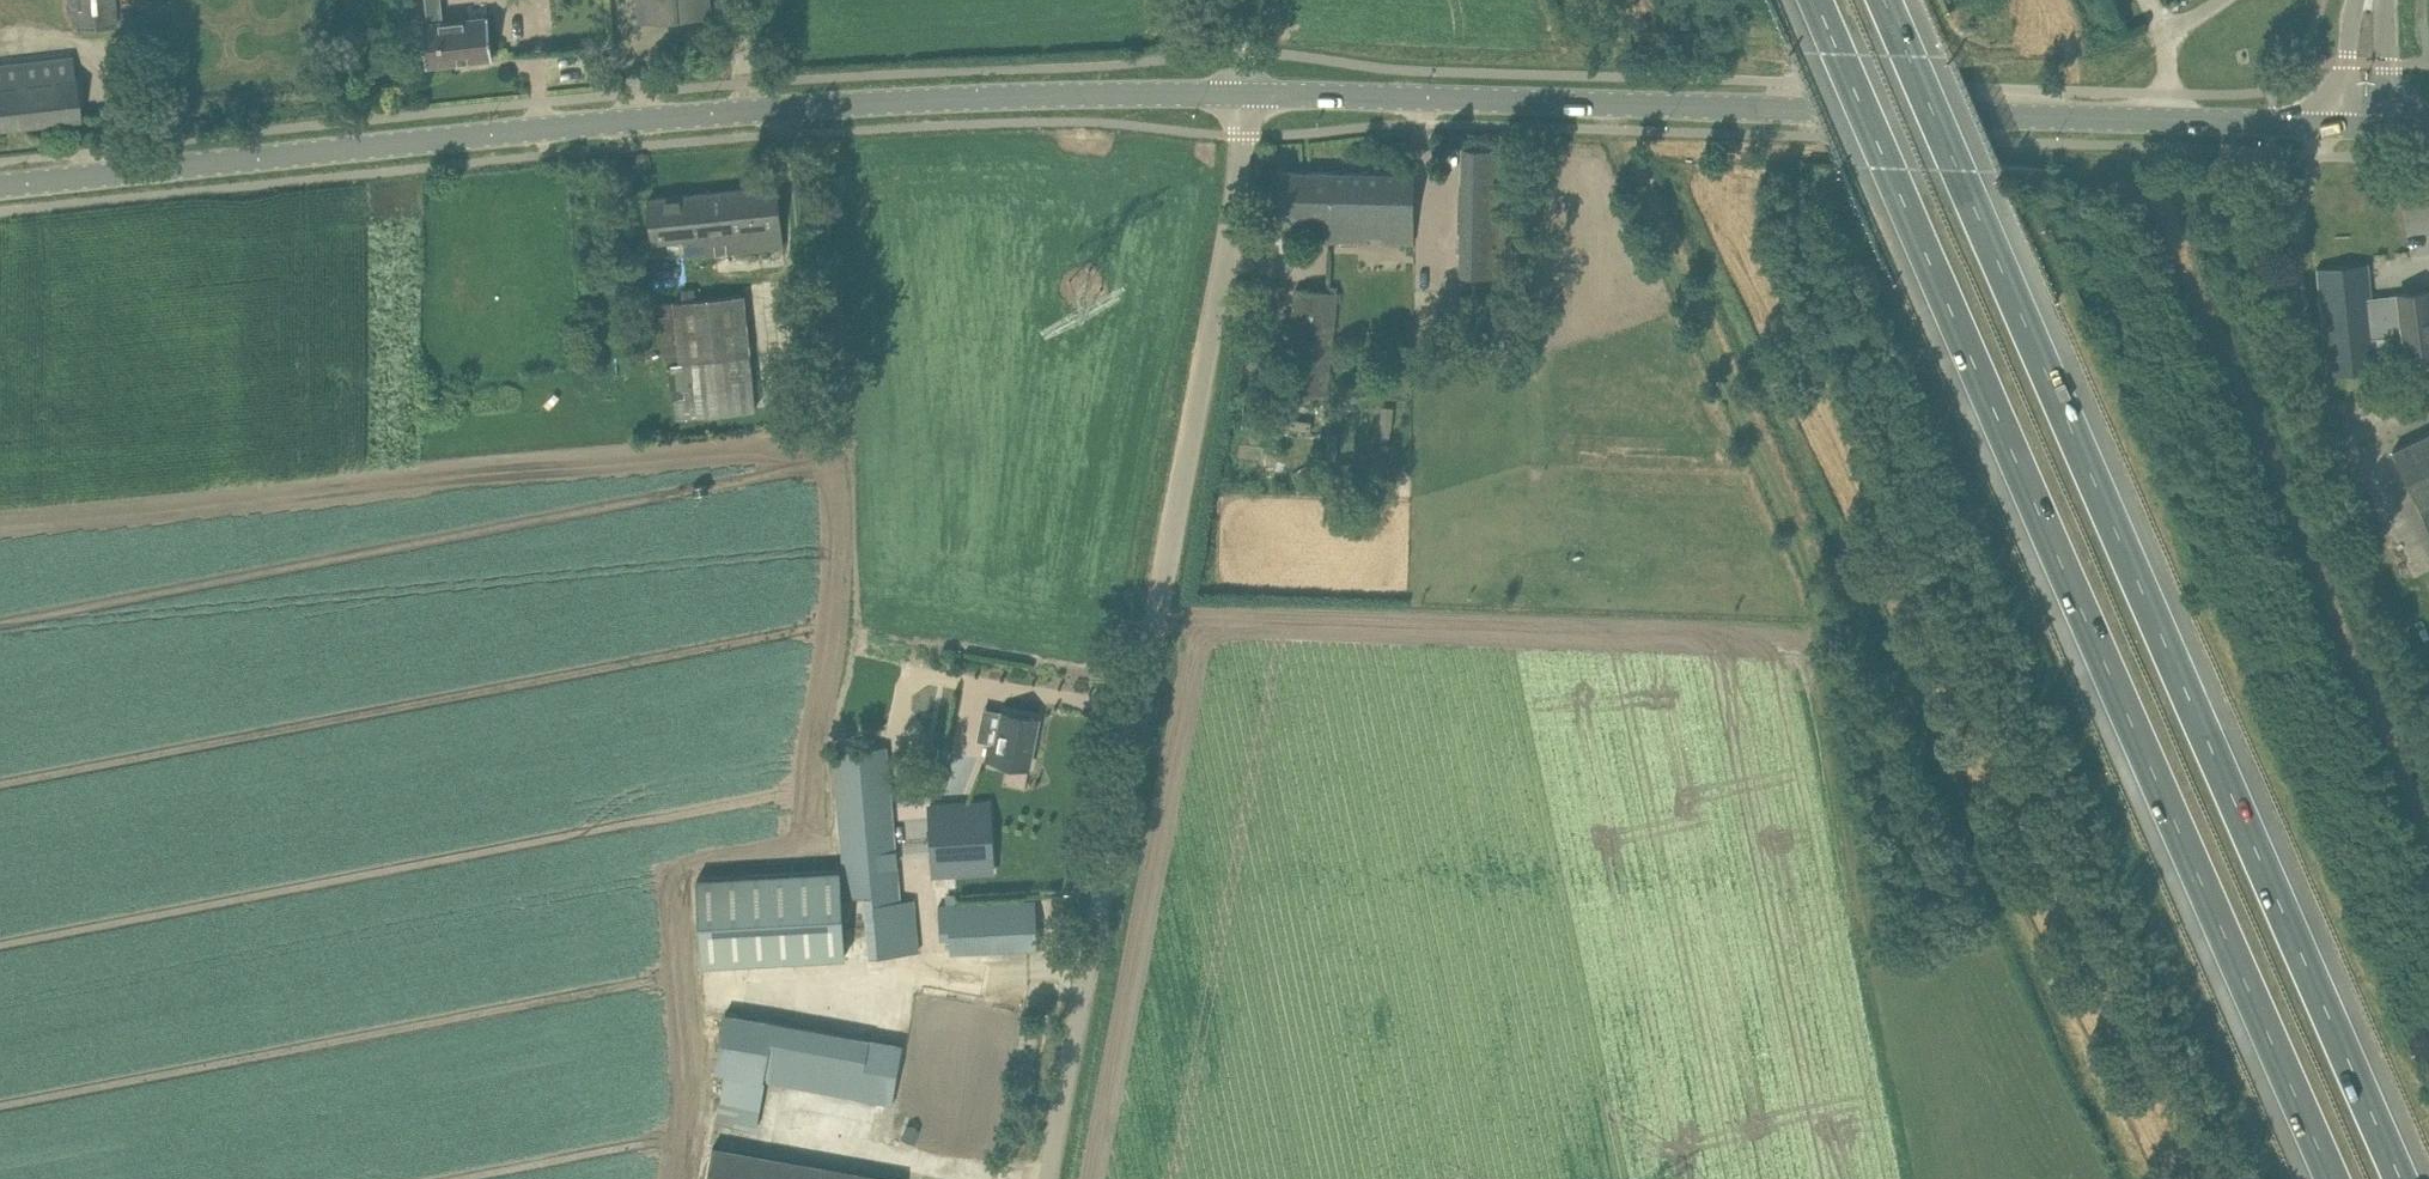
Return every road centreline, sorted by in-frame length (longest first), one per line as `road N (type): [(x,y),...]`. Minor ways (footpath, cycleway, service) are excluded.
road 1 (motorway): [(2414,1178),(1893,0)]
road 2 (motorway): [(1822,0),(2340,1178)]
road 3 (tertiary): [(1245,92),(680,114),(0,185)]
road 4 (unclassified): [(1046,1178),(1247,131),(1245,92)]
road 5 (tertiary): [(2170,118),(1245,92)]
road 6 (tertiary): [(2368,124),(2170,118)]
road 7 (unclassified): [(2230,0),(2167,43),(2170,118)]
road 8 (tertiary): [(2368,124),(2373,0)]

